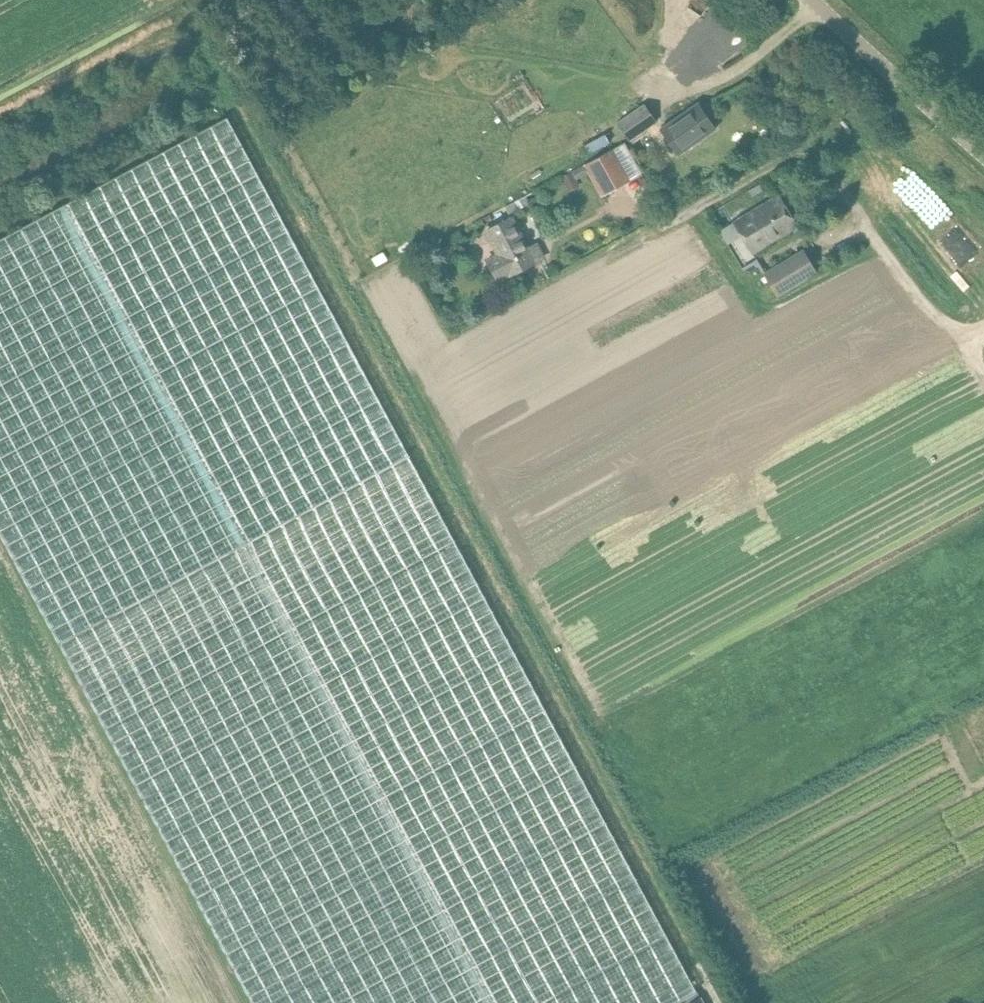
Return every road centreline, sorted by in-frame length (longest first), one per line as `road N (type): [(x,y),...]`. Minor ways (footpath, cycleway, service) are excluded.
road 1 (unclassified): [(983,153),(819,0)]

